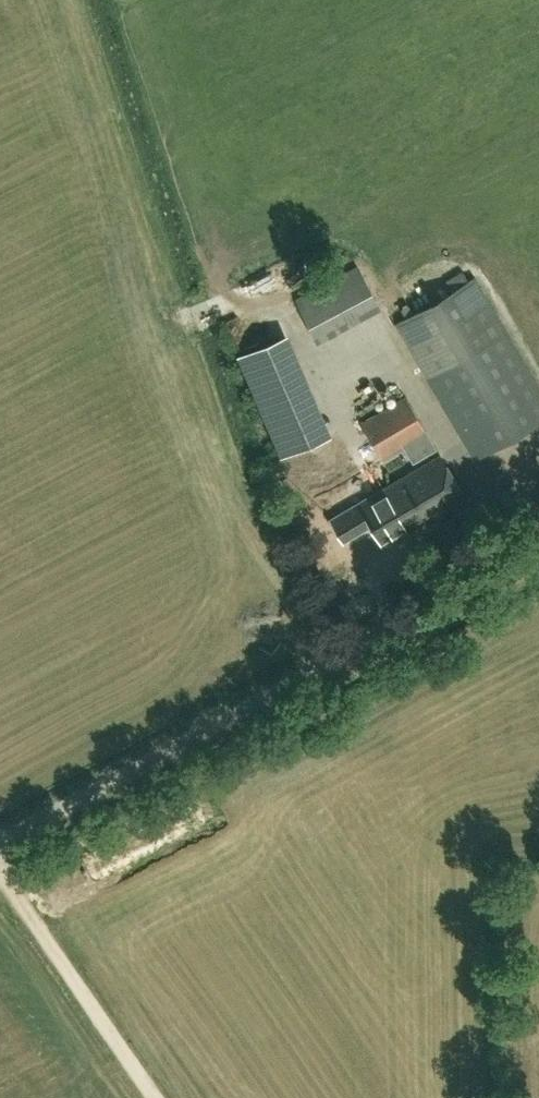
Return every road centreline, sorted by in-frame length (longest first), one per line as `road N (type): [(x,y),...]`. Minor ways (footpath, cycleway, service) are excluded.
road 1 (unclassified): [(0,837),(538,548)]
road 2 (track): [(14,830),(181,1097)]

